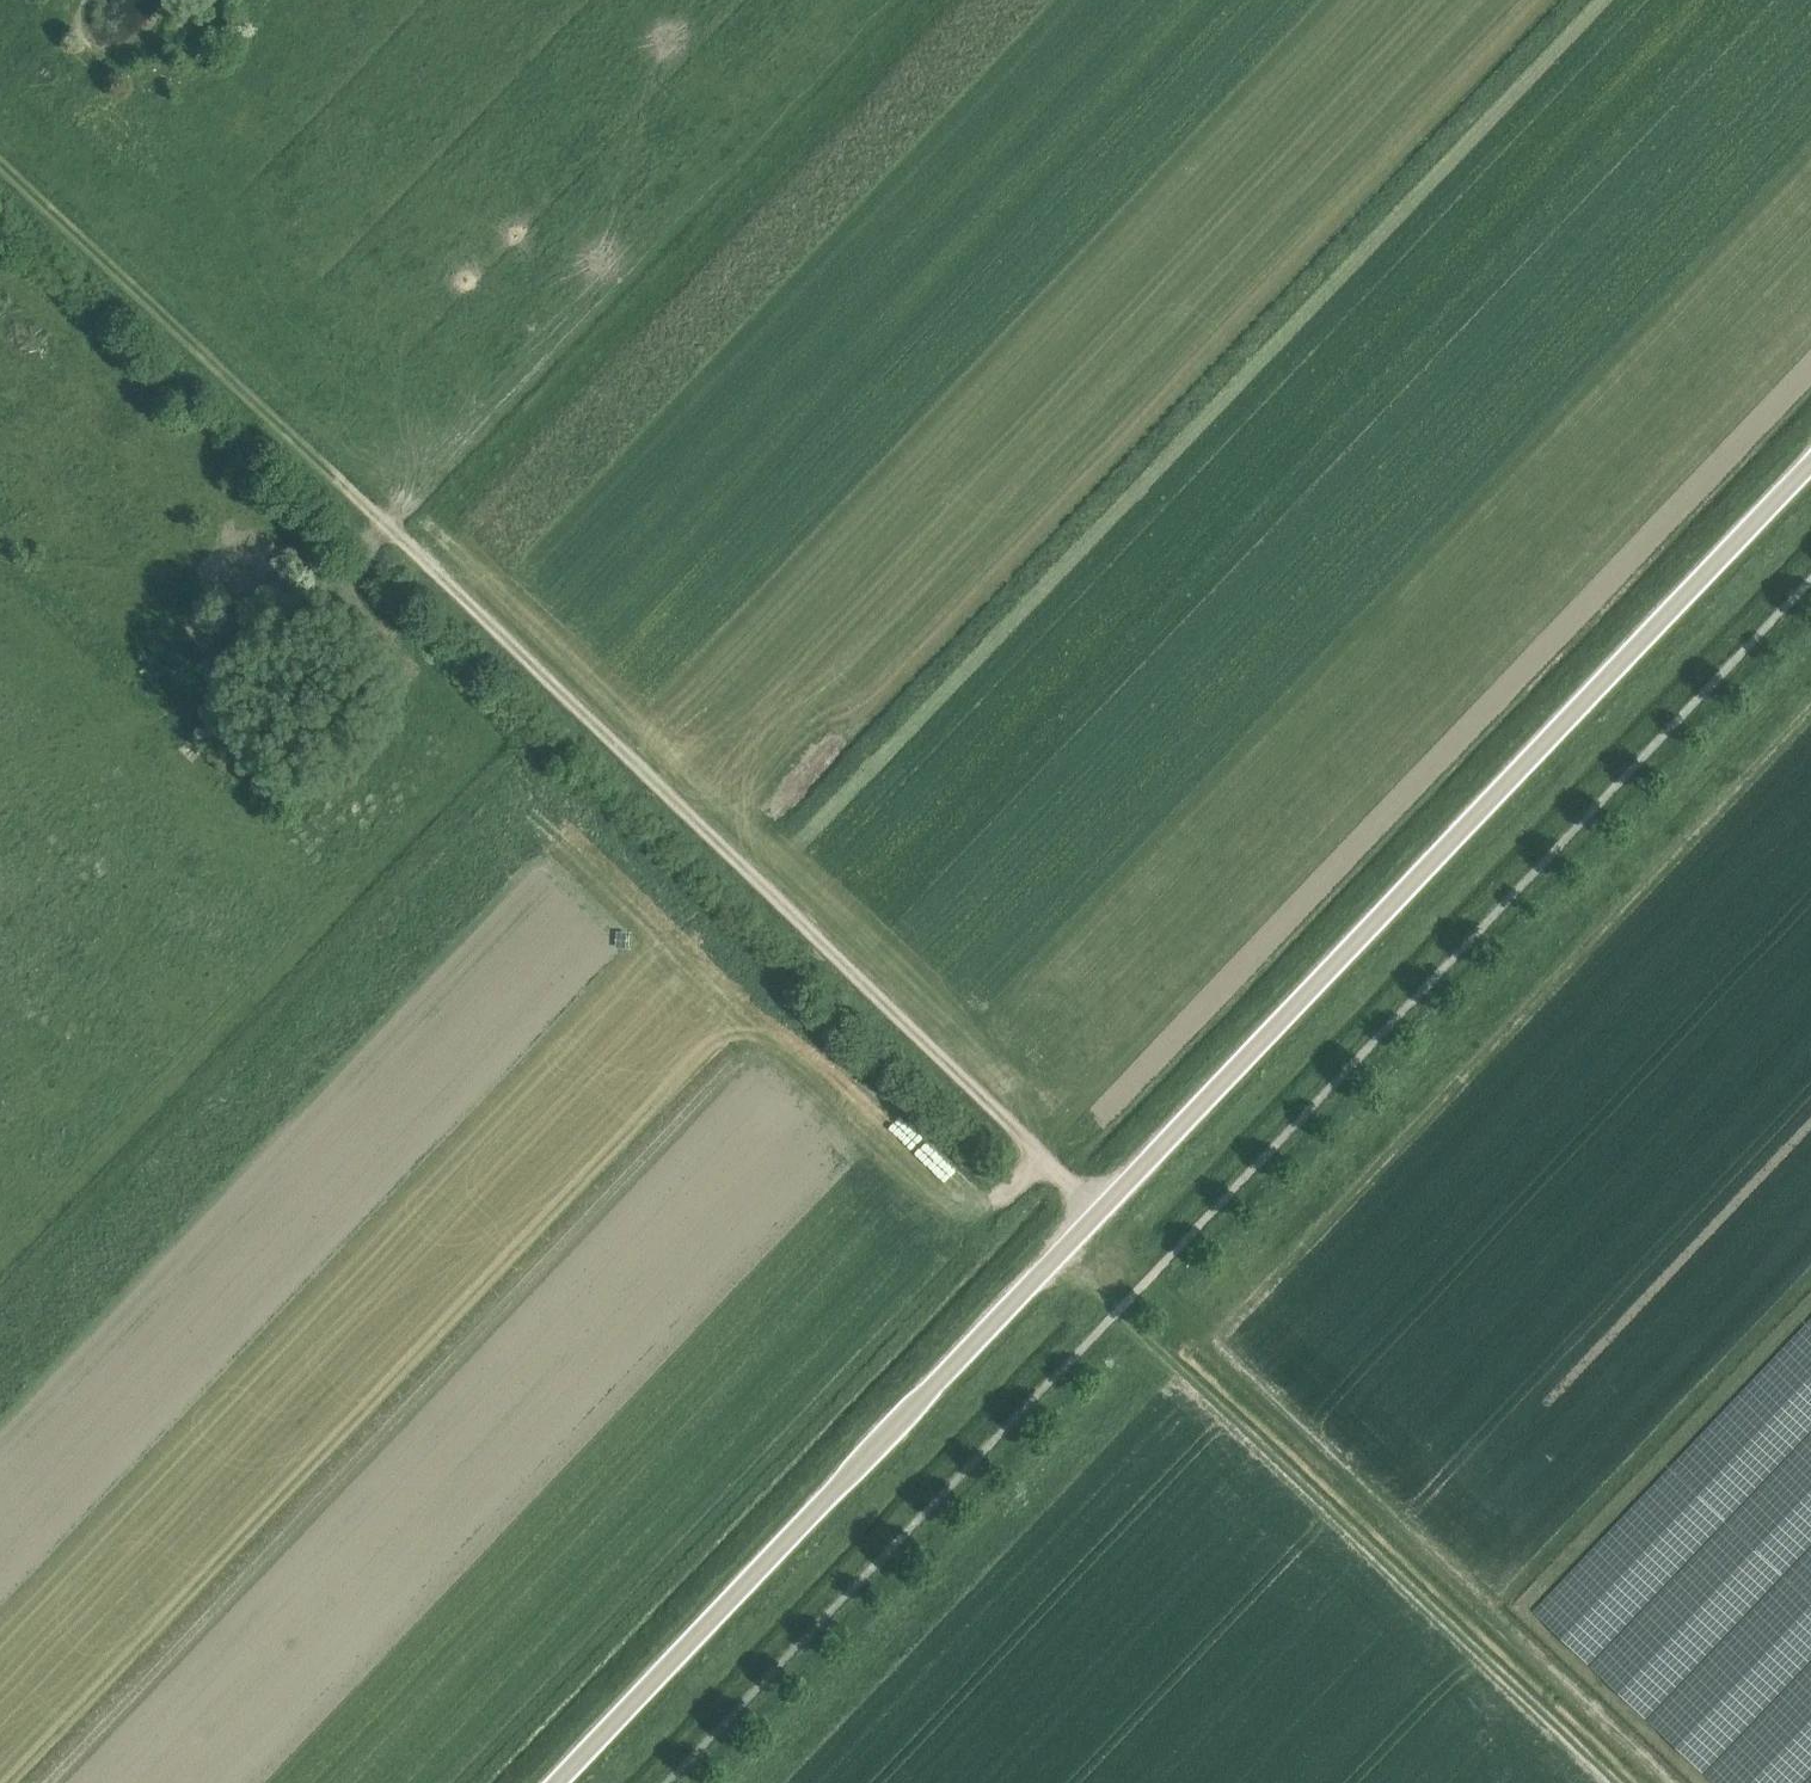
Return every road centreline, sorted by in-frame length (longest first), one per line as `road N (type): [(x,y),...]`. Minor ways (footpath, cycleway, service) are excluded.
road 1 (tertiary): [(560,1782),(1810,468)]
road 2 (track): [(0,171),(1101,1215)]

